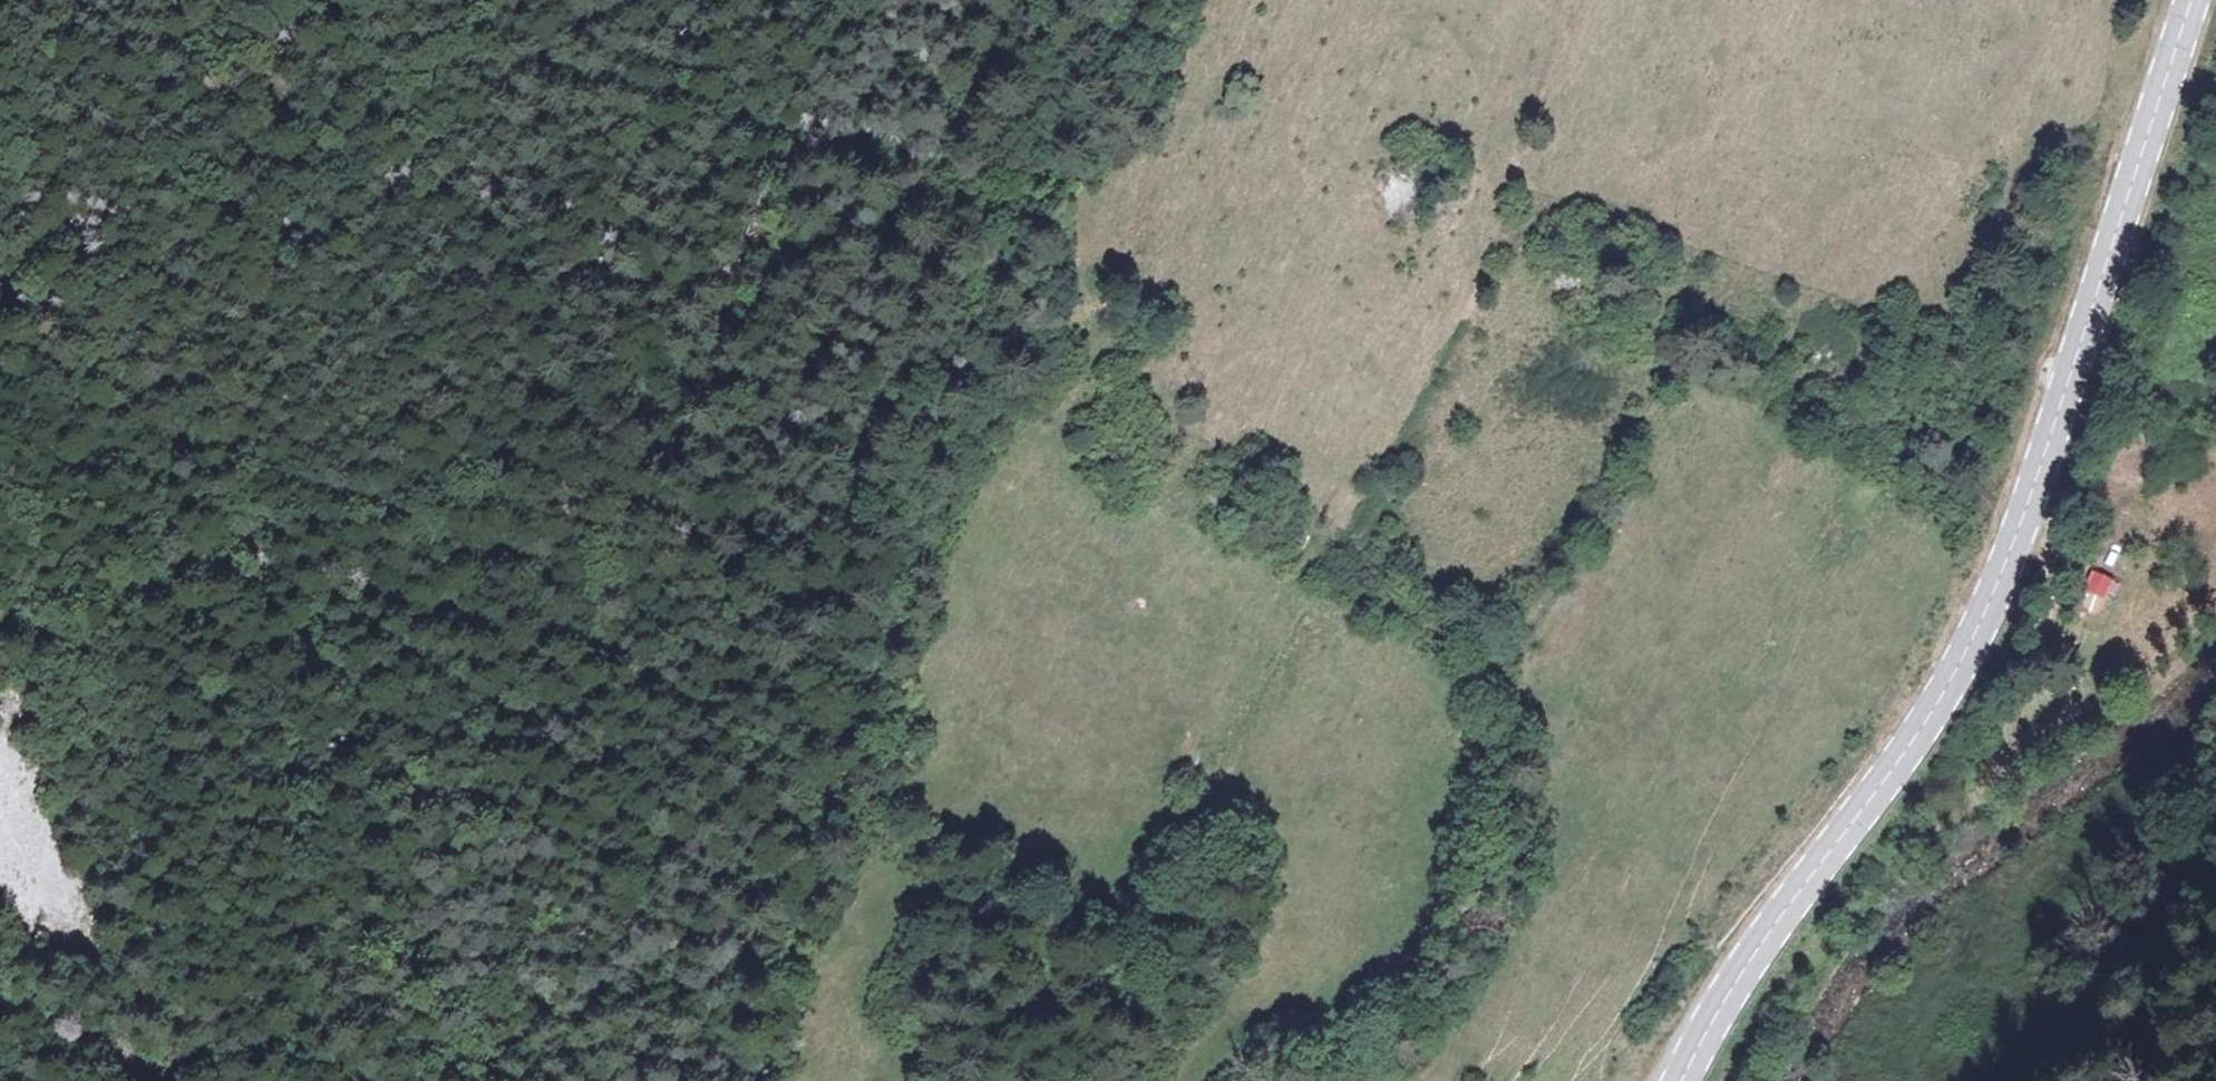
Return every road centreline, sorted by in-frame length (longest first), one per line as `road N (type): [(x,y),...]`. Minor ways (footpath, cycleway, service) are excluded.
road 1 (secondary): [(2187,0),(1992,598),(1900,756),(1740,966),(1677,1080)]
road 2 (track): [(733,1080),(902,480),(988,264),(1054,0)]

